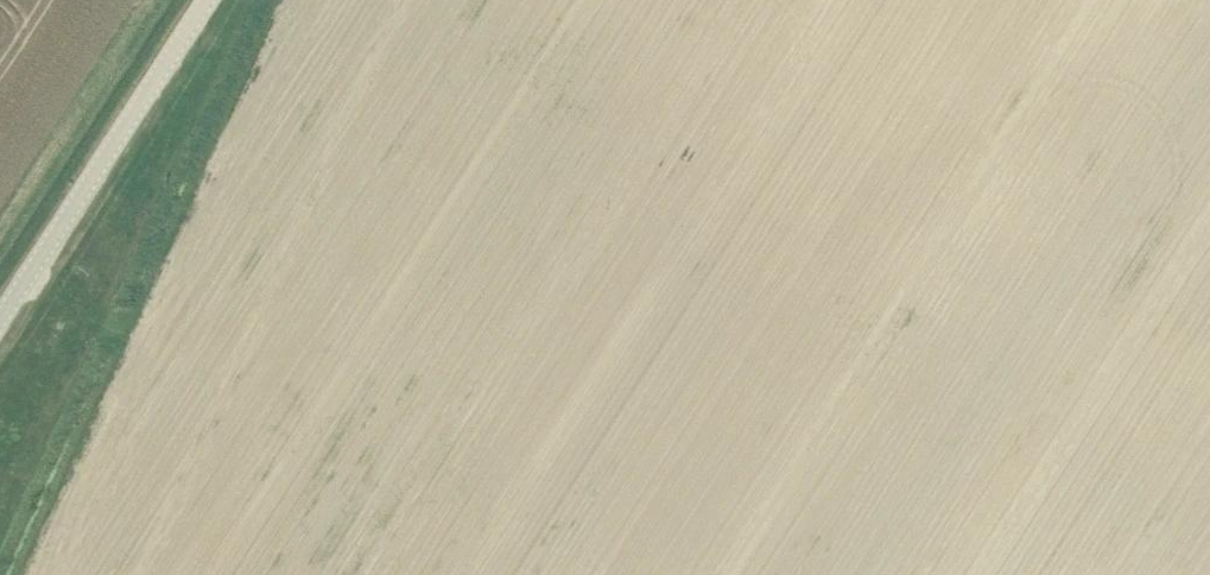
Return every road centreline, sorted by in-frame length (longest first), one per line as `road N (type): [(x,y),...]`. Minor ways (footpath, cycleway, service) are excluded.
road 1 (tertiary): [(0,324),(211,0)]

